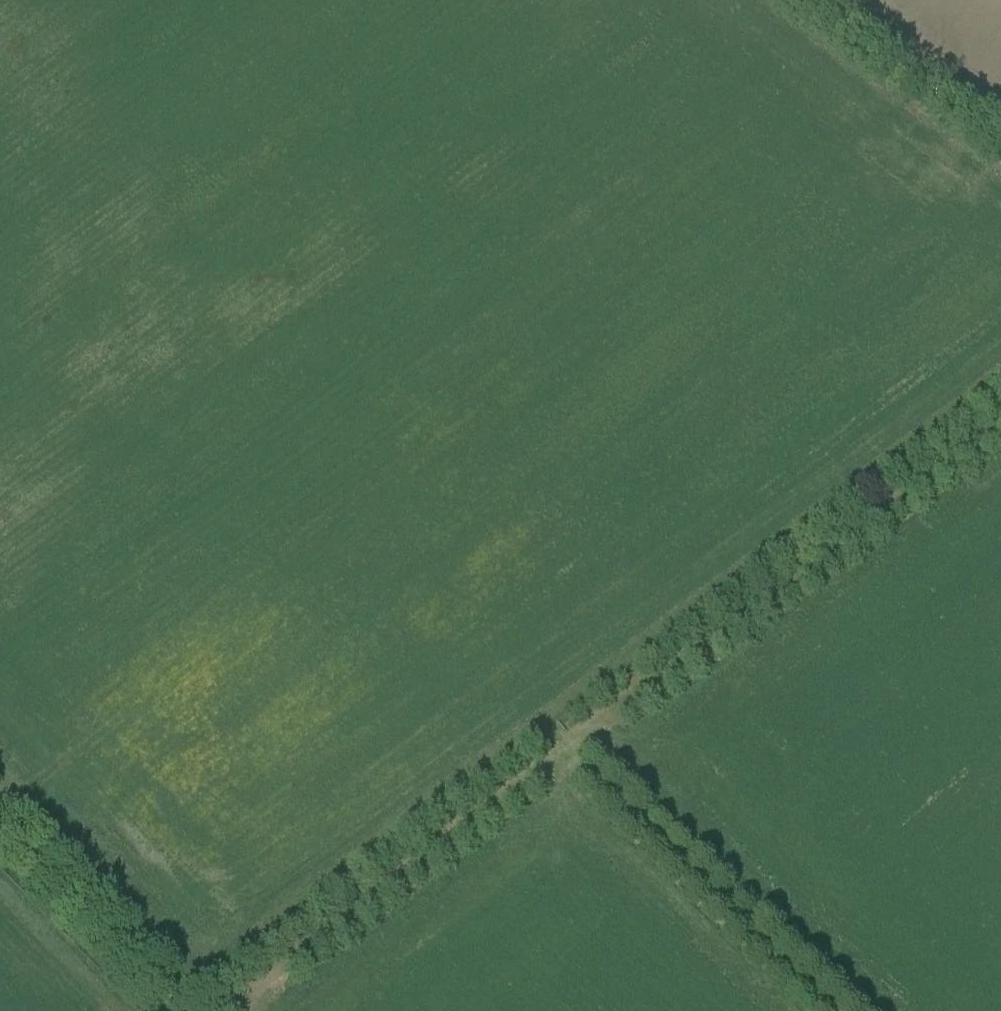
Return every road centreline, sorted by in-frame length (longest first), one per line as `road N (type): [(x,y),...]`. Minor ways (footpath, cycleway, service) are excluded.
road 1 (track): [(1000,416),(209,1010)]
road 2 (track): [(824,0),(1000,132)]

